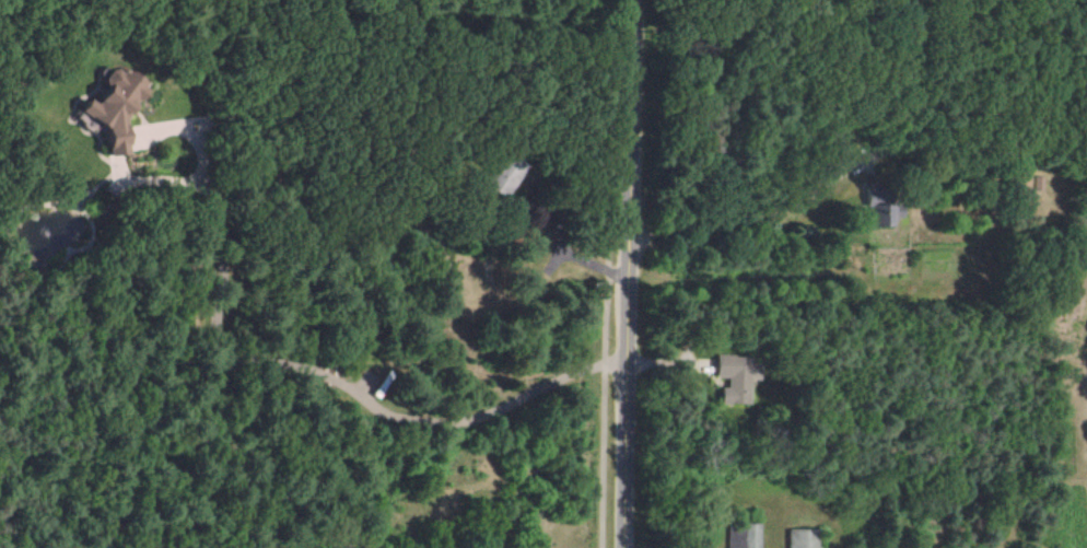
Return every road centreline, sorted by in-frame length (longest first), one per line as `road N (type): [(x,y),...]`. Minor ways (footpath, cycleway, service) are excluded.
road 1 (residential): [(629,547),(637,0)]

